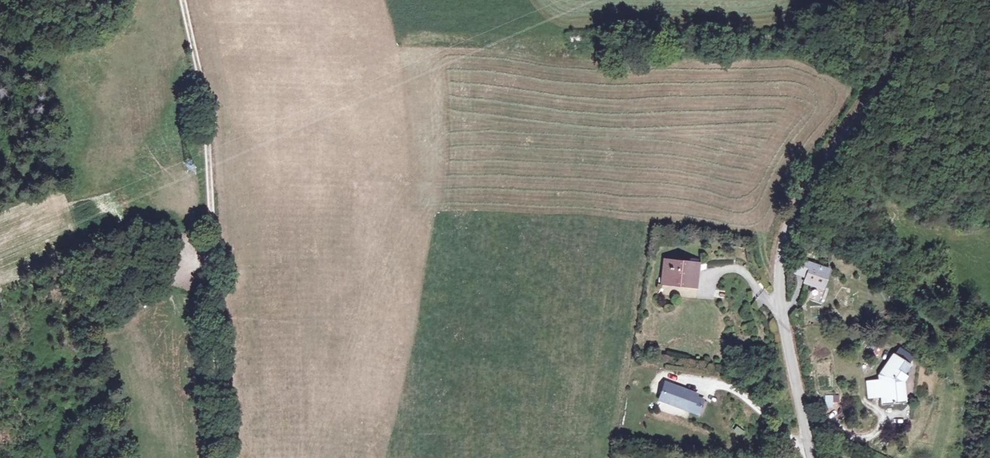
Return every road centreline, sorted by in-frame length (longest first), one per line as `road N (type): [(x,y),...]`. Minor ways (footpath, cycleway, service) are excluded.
road 1 (unclassified): [(809,457),(778,285),(782,242),(795,199),(888,65),(907,0)]
road 2 (track): [(186,0),(201,104),(211,457)]

